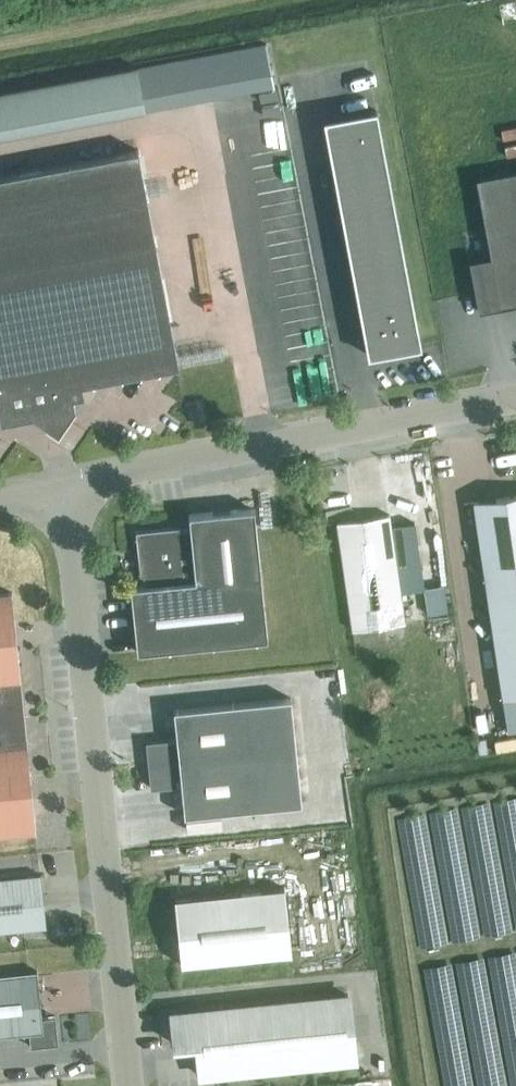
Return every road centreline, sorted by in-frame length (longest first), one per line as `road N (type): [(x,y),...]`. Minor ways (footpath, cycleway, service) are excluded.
road 1 (unclassified): [(127,1085),(64,485)]
road 2 (unclassified): [(64,485),(515,401)]

